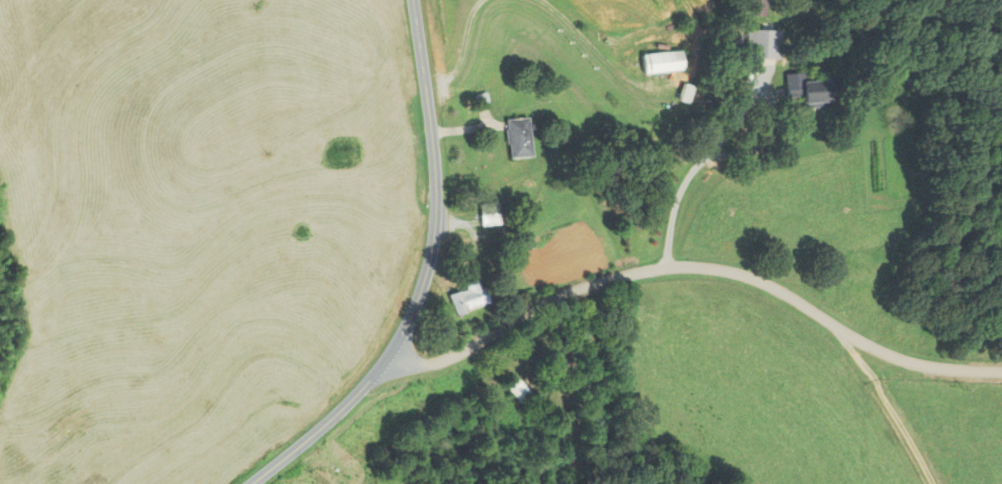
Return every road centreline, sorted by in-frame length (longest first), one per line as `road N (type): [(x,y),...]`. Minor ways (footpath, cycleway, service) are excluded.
road 1 (residential): [(377,371),(434,364),(586,285),(690,266),(731,271),(781,292),(906,360),(1001,372)]
road 2 (residential): [(249,483),(377,371),(421,290),(436,194),(414,0)]
road 3 (residential): [(845,332),(925,483)]

